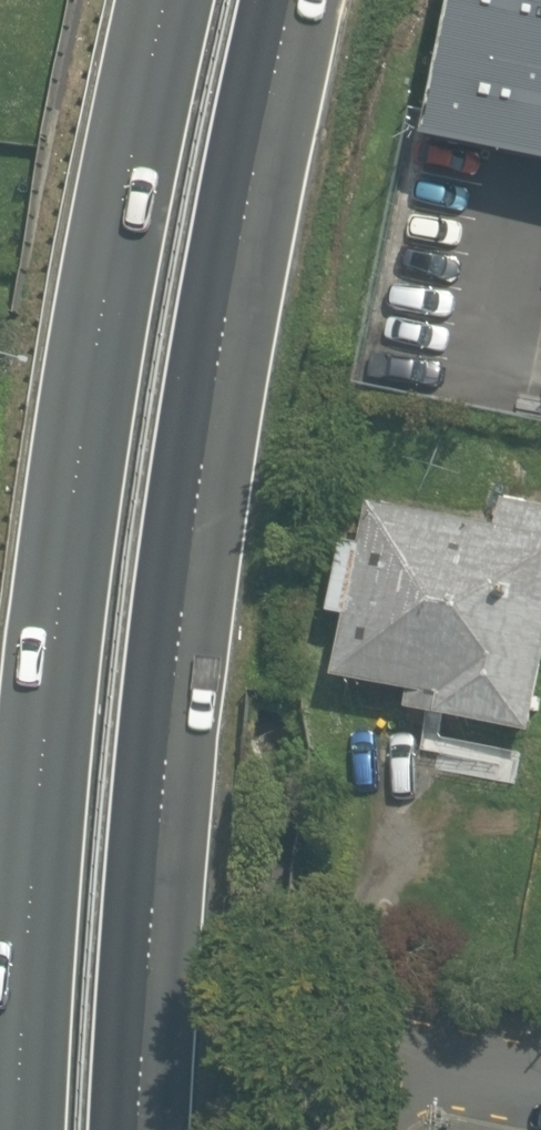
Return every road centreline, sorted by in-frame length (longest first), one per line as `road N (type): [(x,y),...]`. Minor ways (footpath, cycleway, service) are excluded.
road 1 (motorway): [(16,1129),(51,657),(103,275),(165,0)]
road 2 (motorway): [(290,0),(230,286),(176,664),(139,1129)]
road 3 (residential): [(330,1129),(327,1045),(540,1080)]

